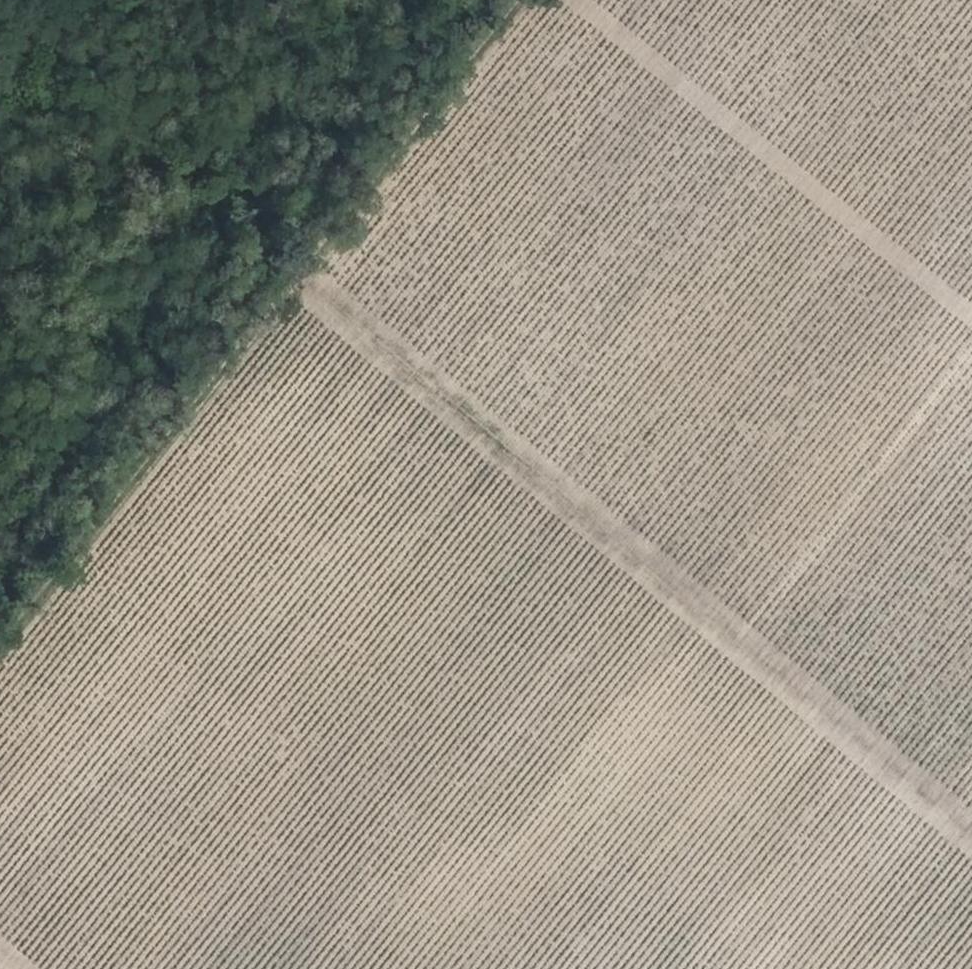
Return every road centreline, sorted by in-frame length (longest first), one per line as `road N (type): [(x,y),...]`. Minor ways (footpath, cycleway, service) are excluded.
road 1 (track): [(525,0),(302,278),(298,304),(592,525),(971,842)]

